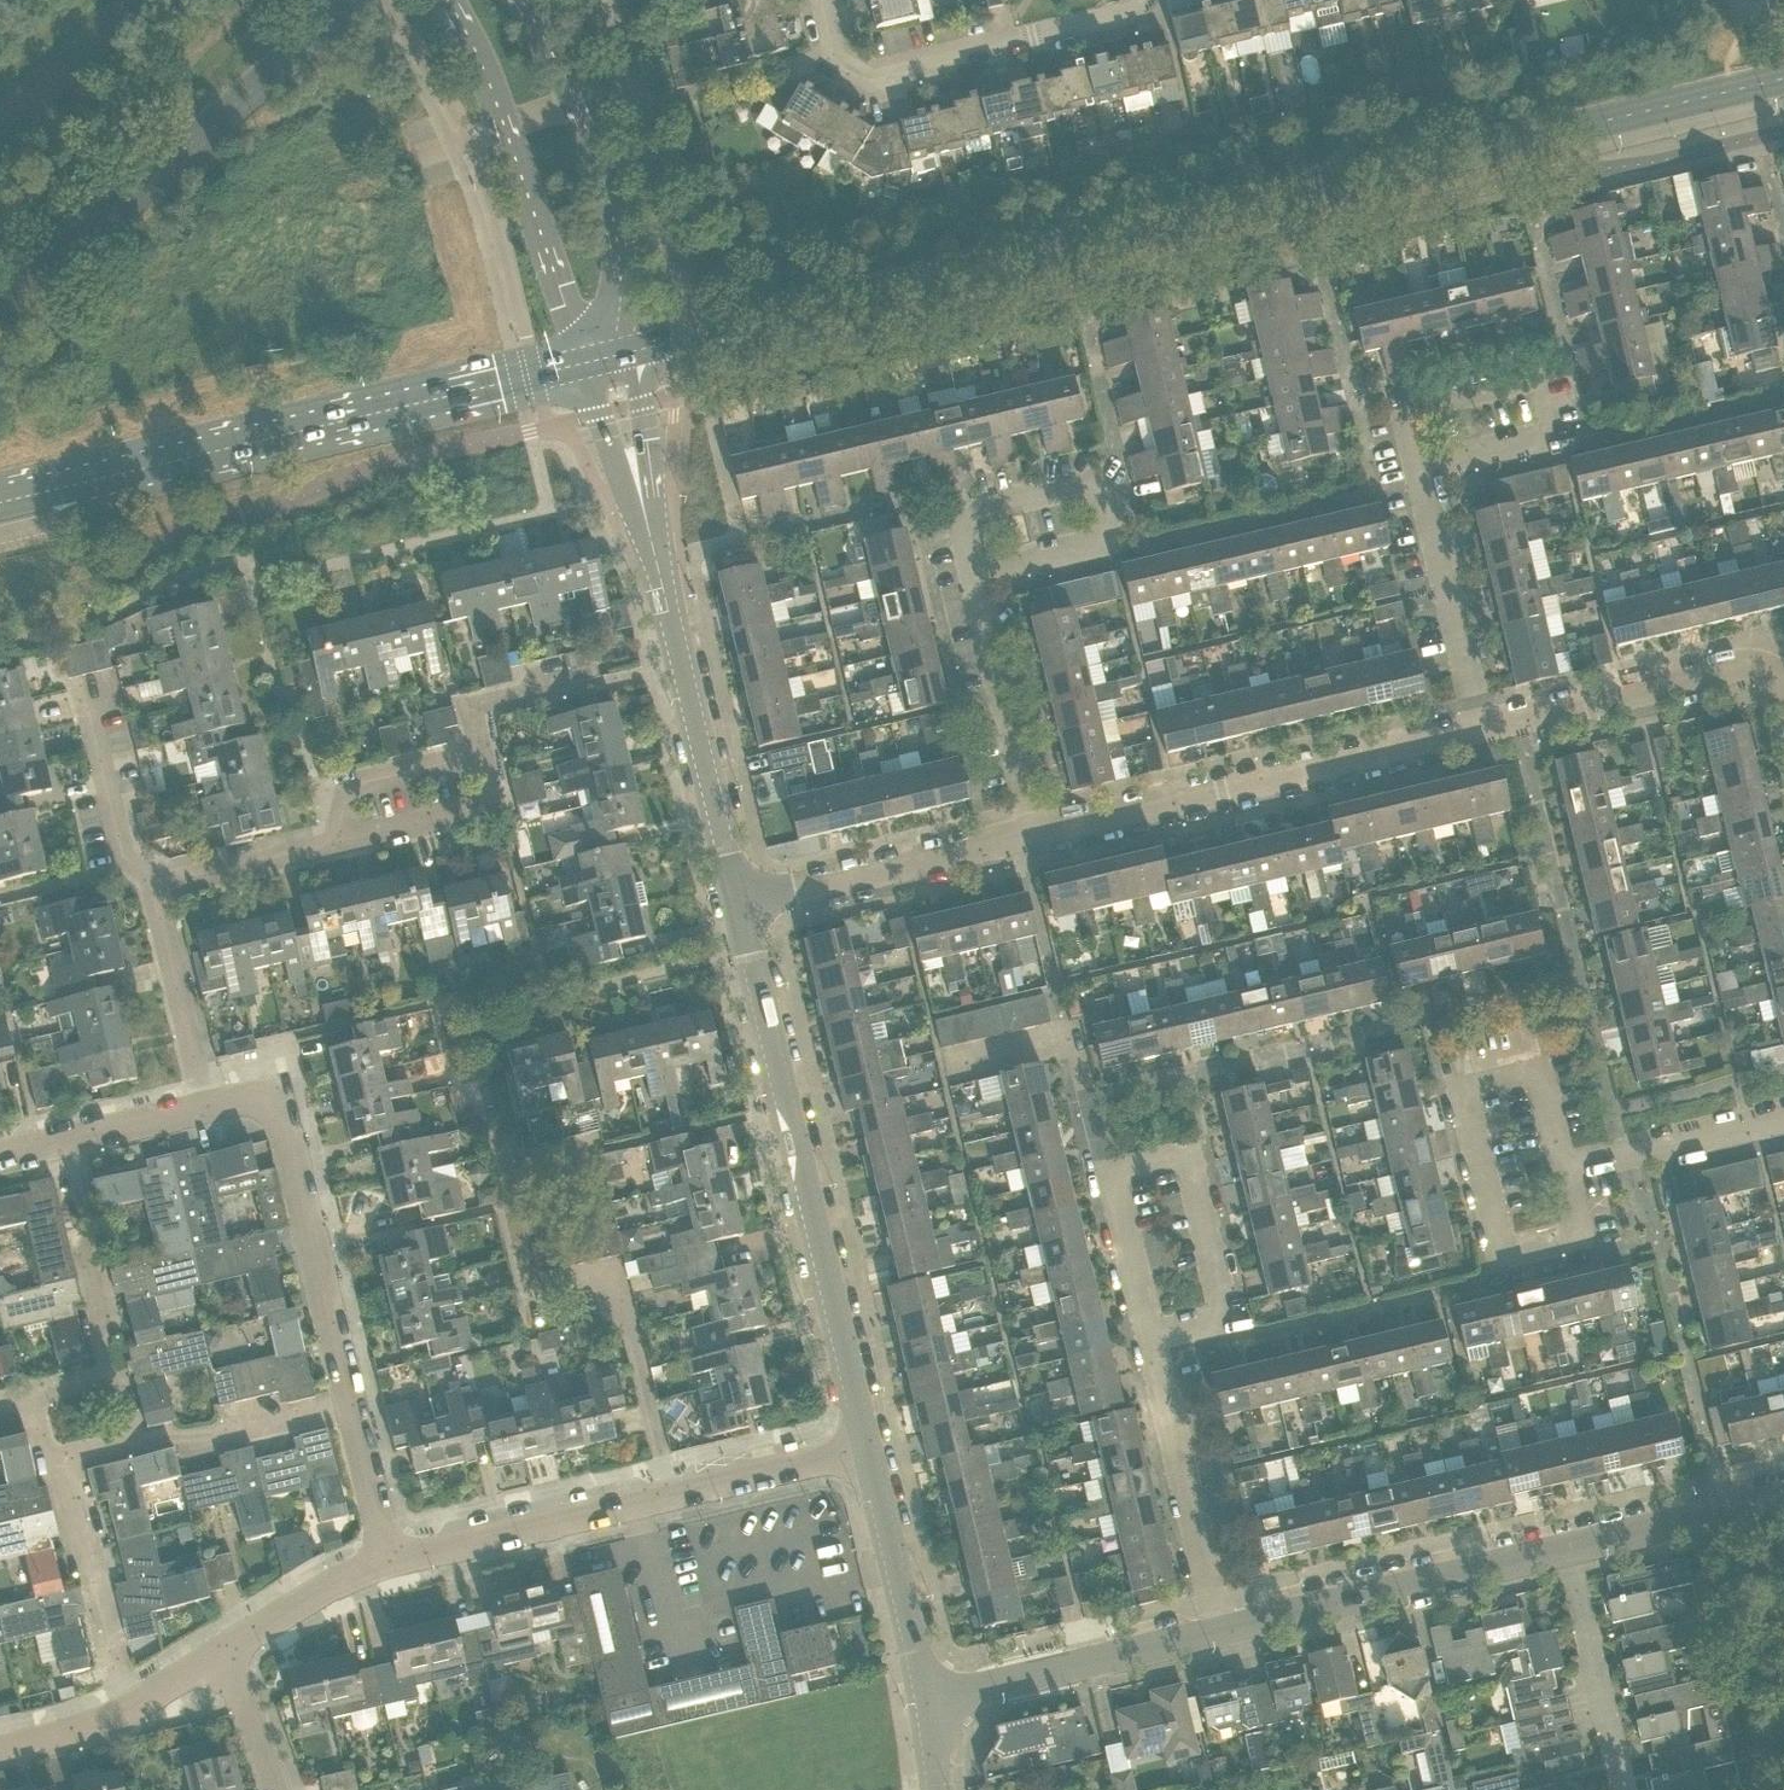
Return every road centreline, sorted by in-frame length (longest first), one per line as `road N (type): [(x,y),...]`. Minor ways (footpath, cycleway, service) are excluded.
road 1 (primary): [(635,353),(1783,80)]
road 2 (primary): [(0,505),(582,366)]
road 3 (tertiary): [(867,1456),(737,910)]
road 4 (residential): [(386,1561),(867,1456)]
road 5 (primary): [(361,0),(0,308)]
road 6 (residential): [(1033,840),(1485,729)]
road 7 (residential): [(1560,1168),(1537,1075),(1461,1094),(1501,1258),(1577,1240)]
road 8 (residential): [(818,0),(831,53),(864,72),(1139,8),(1143,0)]
road 9 (residential): [(202,1110),(251,1100),(278,1120),(346,1404)]
road 10 (tertiary): [(737,910),(653,555)]
road 11 (tertiary): [(1220,1636),(1568,1553)]
road 12 (residential): [(974,589),(1111,554),(1093,482),(957,517)]
road 13 (residential): [(1107,1173),(1190,1153),(1231,1321),(1148,1341)]
road 14 (residential): [(737,910),(1033,840)]
road 15 (residential): [(1485,729),(1747,662),(1780,668)]
road 16 (residential): [(1148,1341),(1220,1636)]
road 17 (tertiary): [(926,1706),(1220,1636)]
road 18 (residential): [(1422,478),(1403,401),(1538,370),(1557,446)]
road 19 (residential): [(940,1068),(1062,1038),(1076,1052),(1107,1173)]
road 20 (residential): [(128,1711),(58,1461)]
road 21 (residential): [(1485,729),(1422,478)]
road 22 (tertiary): [(635,353),(607,193),(575,103)]
road 23 (residential): [(1033,840),(974,589)]
road 24 (tertiary): [(926,1706),(867,1456)]
road 25 (tertiary): [(504,126),(582,366)]
road 26 (residential): [(109,1386),(56,1145)]
road 27 (residential): [(1568,1553),(1623,1789)]
road 28 (residential): [(1560,1168),(1783,1117)]
road 29 (residential): [(334,846),(500,806),(486,751)]
road 30 (residential): [(202,1110),(155,890)]
road 31 (tertiary): [(1568,1553),(1783,1501)]
road 32 (residential): [(155,890),(128,864),(84,690)]
road 33 (residential): [(134,1444),(183,1442),(346,1404)]
road 34 (tertiary): [(653,555),(635,353)]
road 35 (tertiary): [(582,366),(653,555)]
road 36 (residential): [(334,846),(356,783),(486,751)]
road 37 (residential): [(225,1651),(386,1561)]
road 38 (residential): [(155,890),(334,846)]
road 39 (residential): [(1107,1173),(1148,1341)]
road 40 (residential): [(346,1404),(386,1561)]
road 41 (residential): [(56,1145),(202,1110)]
road 42 (residential): [(275,1789),(225,1651)]
road 43 (residential): [(1557,446),(1422,478)]
road 44 (tertiary): [(446,0),(504,126)]
road 45 (residential): [(486,751),(477,715),(573,693)]
road 46 (residential): [(0,1751),(128,1711)]

